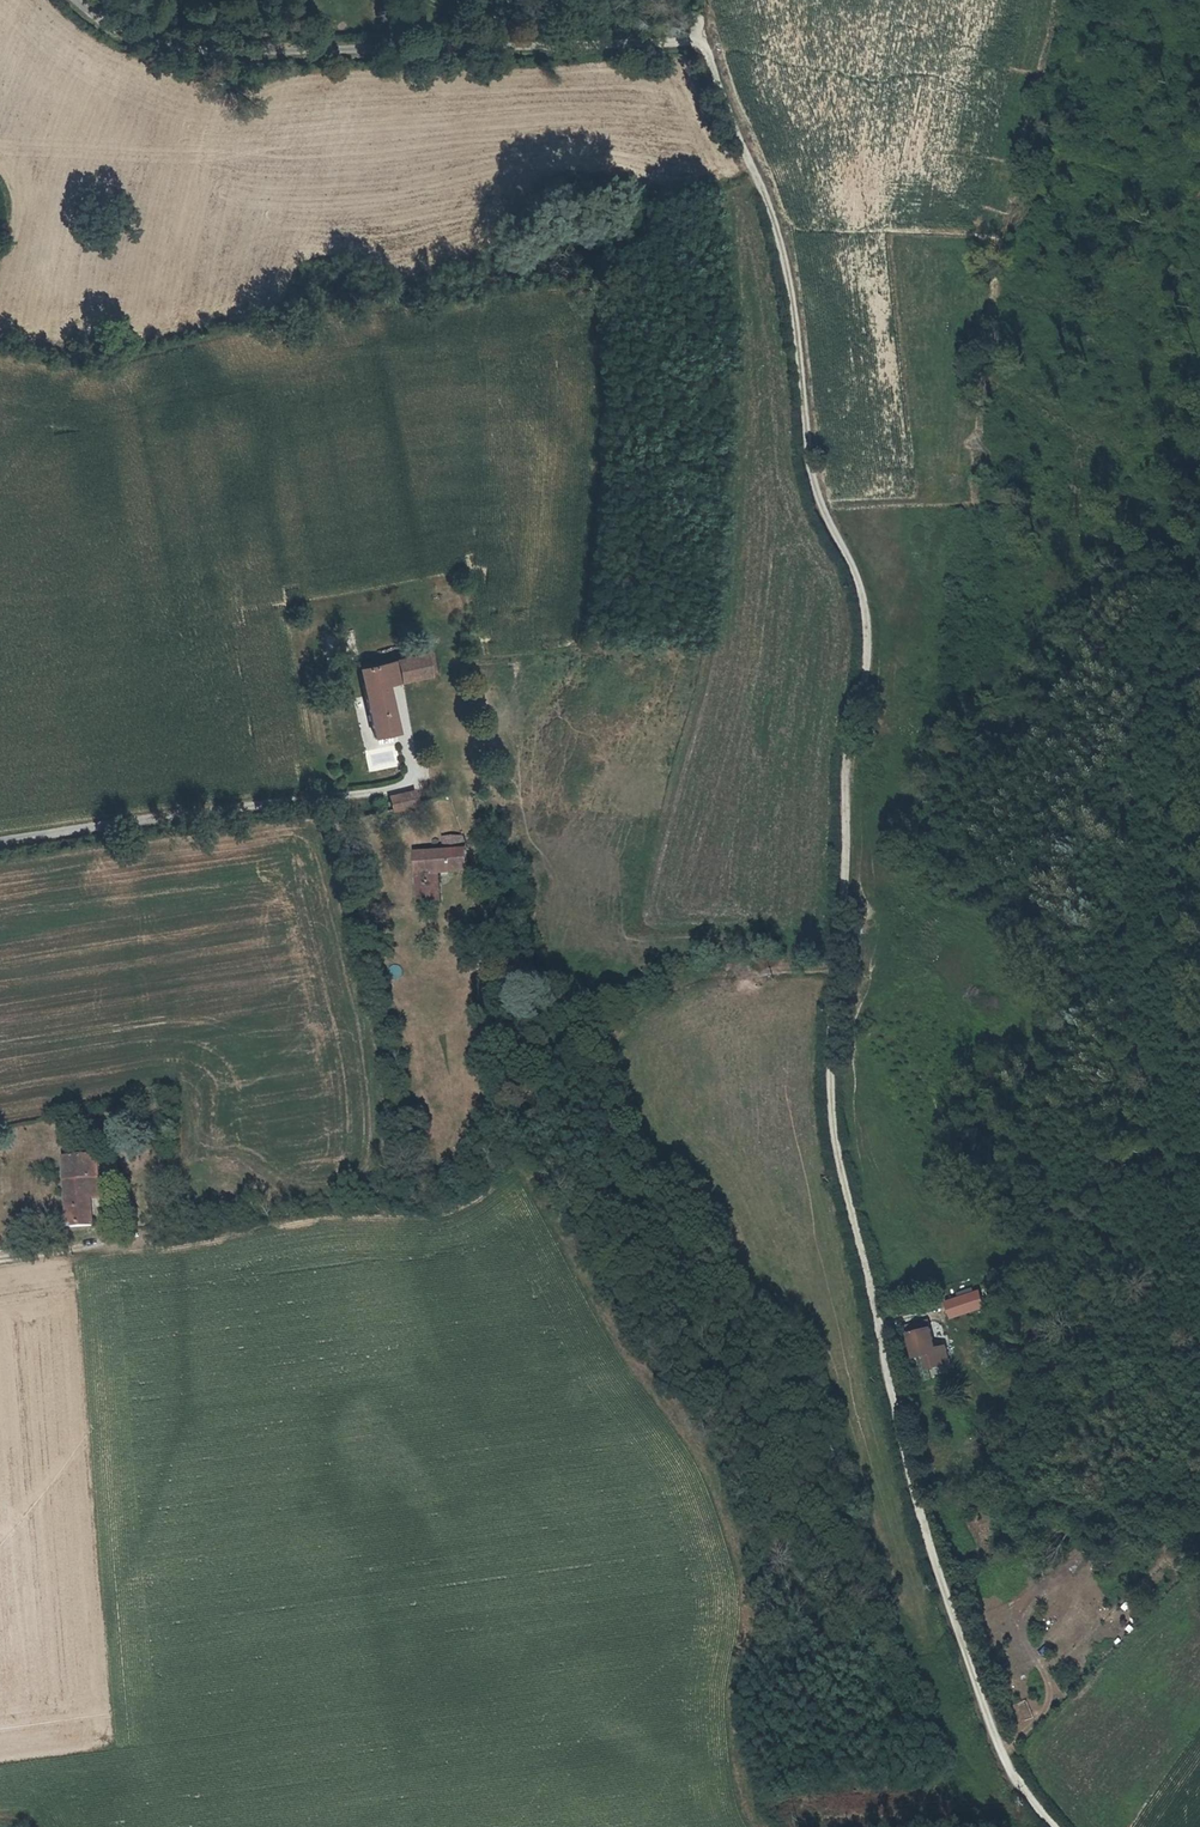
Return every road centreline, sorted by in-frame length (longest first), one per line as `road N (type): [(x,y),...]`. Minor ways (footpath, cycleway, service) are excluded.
road 1 (track): [(71,0),(120,37),(202,58),(685,51),(709,74),(784,246),(814,489),(864,605),(869,647),(847,766),(831,1076),(838,1149),(931,1556),(999,1754),(1053,1826)]
road 2 (track): [(410,757),(406,786),(364,799),(171,817),(0,845)]

